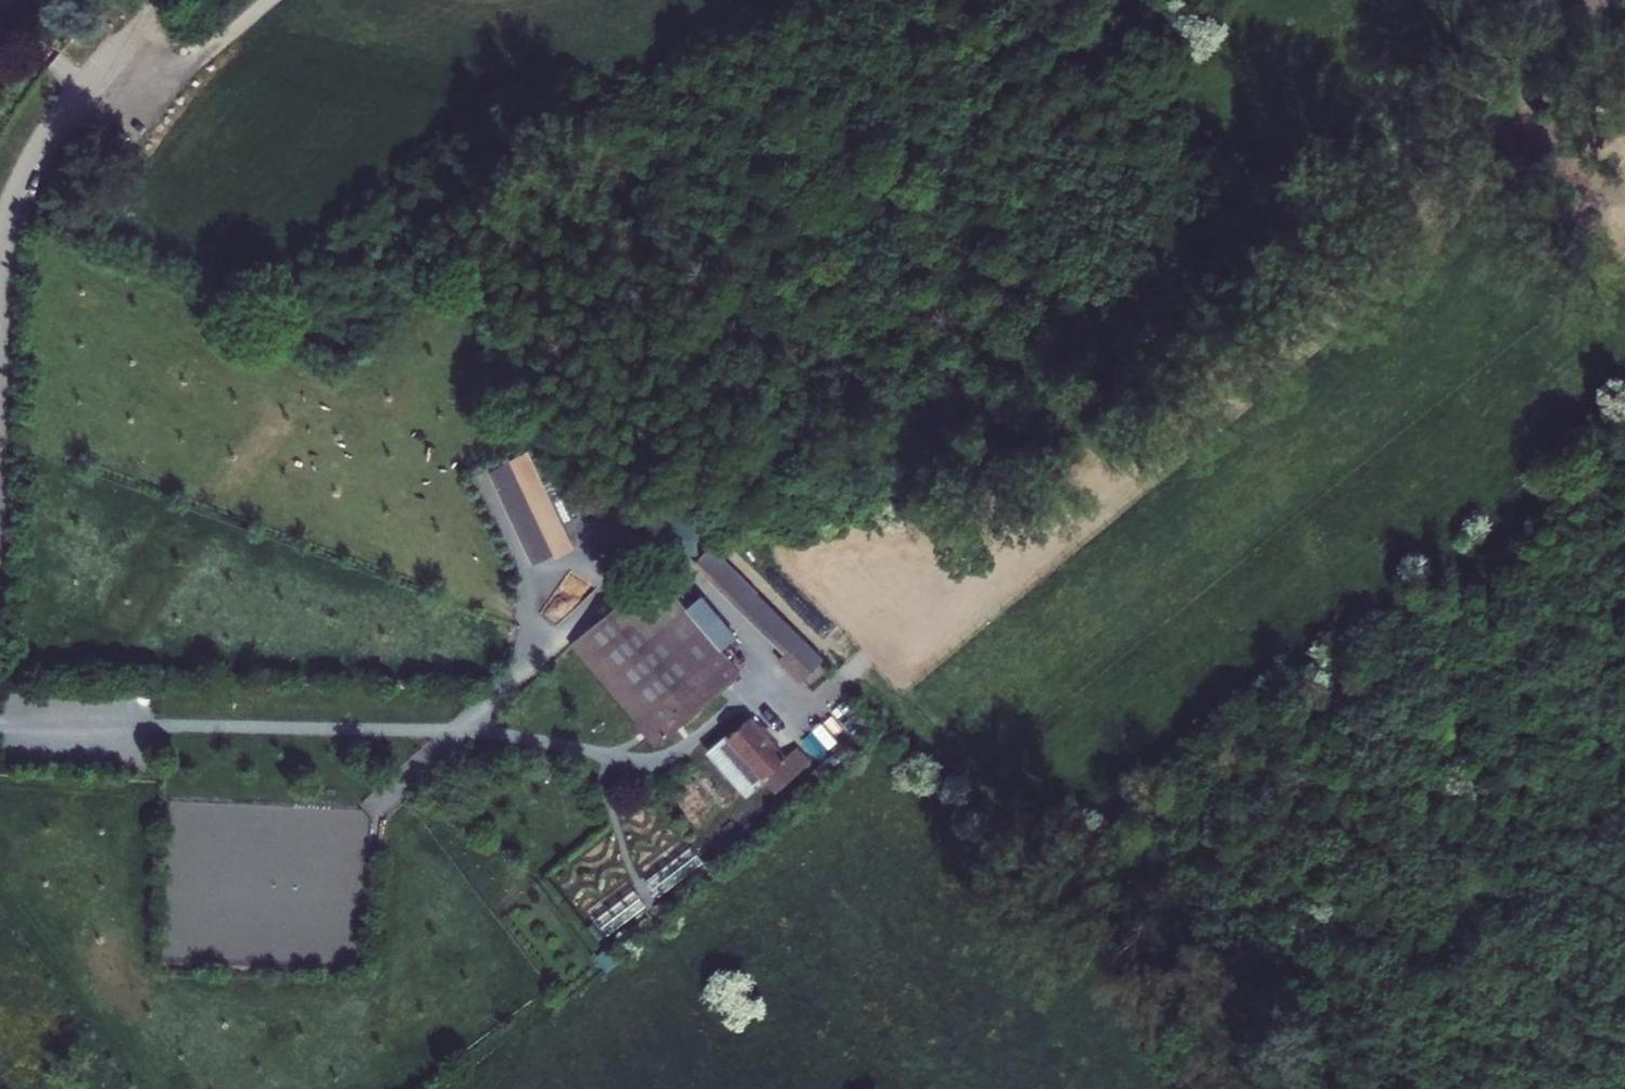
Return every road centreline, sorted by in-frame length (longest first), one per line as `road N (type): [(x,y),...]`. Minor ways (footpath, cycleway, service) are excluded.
road 1 (residential): [(0,268),(17,199),(70,92)]

